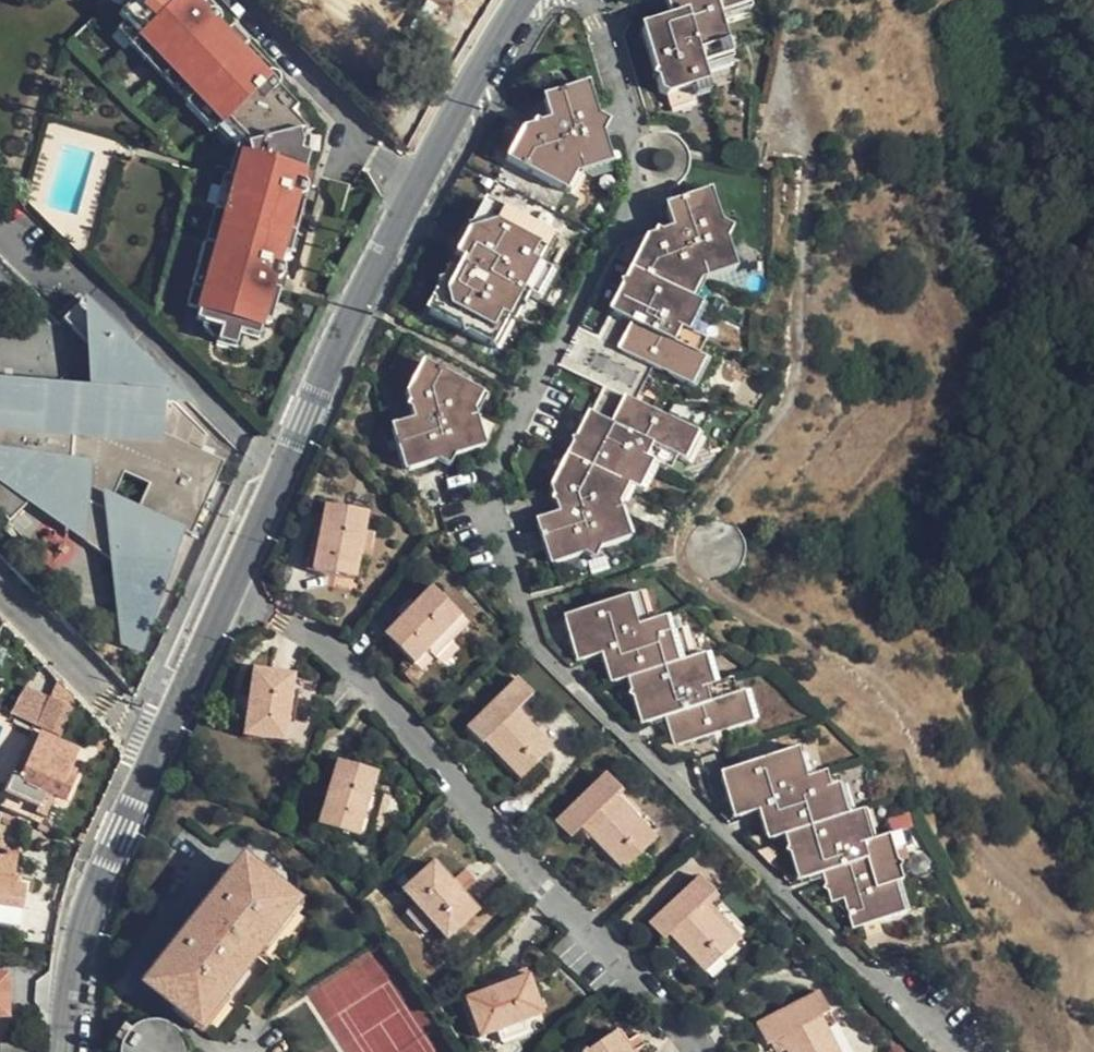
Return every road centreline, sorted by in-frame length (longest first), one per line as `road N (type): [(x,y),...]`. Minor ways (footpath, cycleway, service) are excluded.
road 1 (residential): [(589,0),(652,159),(485,477),(540,636),(950,1051)]
road 2 (residential): [(699,1051),(685,1028),(300,622),(228,585)]
road 3 (tertiary): [(521,0),(362,291),(228,585)]
road 4 (tertiary): [(161,733),(75,957),(65,1051)]
road 5 (residential): [(0,589),(122,716),(161,733)]
road 6 (tertiary): [(228,585),(161,733)]

